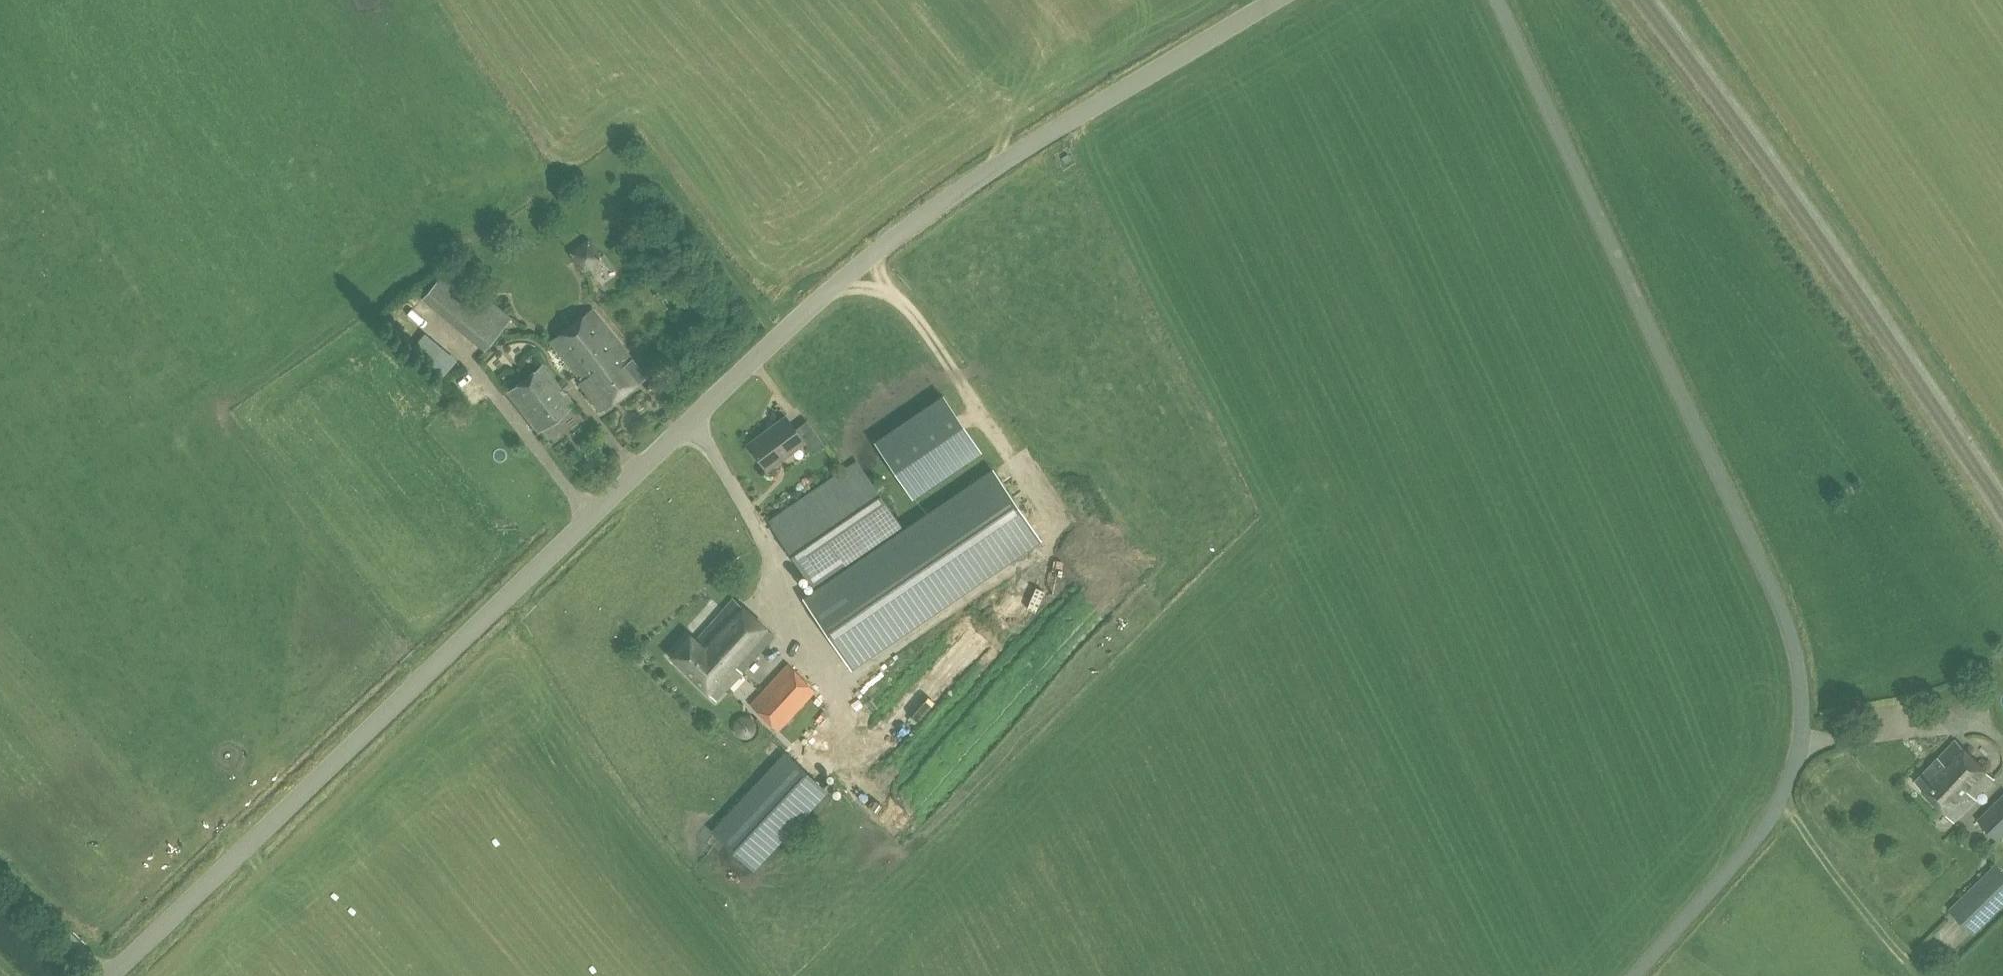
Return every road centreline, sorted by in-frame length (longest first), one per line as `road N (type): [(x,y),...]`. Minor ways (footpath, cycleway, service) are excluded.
road 1 (unclassified): [(106,975),(898,222),(1277,0)]
road 2 (unclassified): [(1637,975),(1770,822),(1795,758),(1799,674),(1778,606),(1496,0)]

